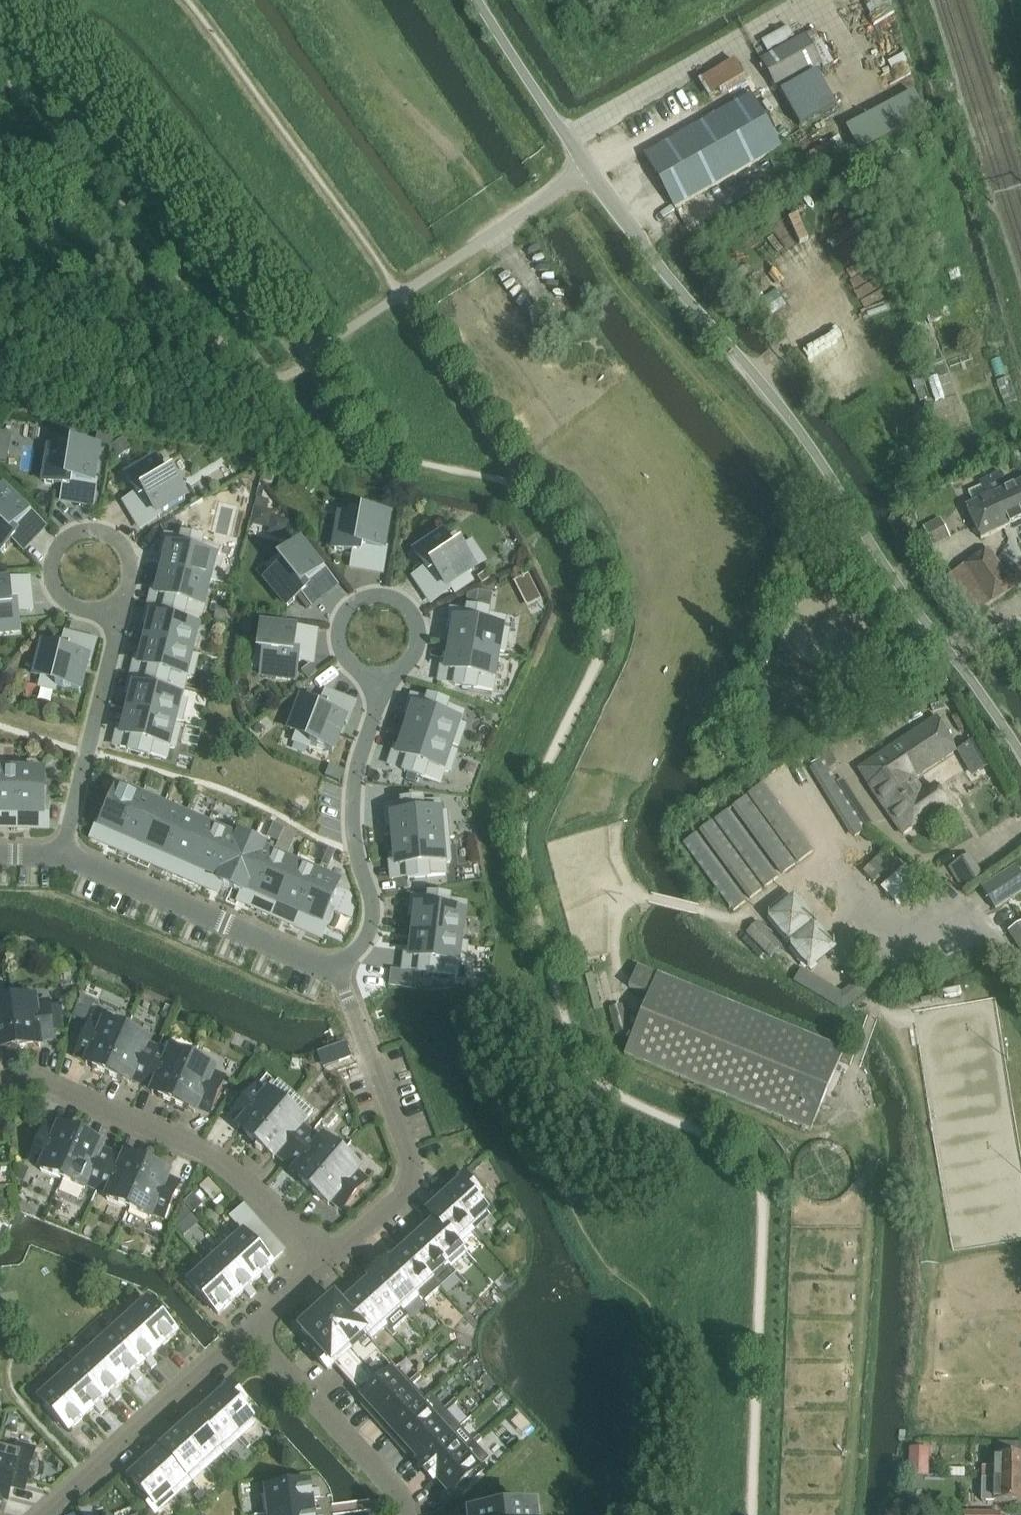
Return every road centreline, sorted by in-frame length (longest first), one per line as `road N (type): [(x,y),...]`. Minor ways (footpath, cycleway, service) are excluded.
road 1 (unclassified): [(1020,756),(827,473),(656,269),(586,172)]
road 2 (track): [(626,894),(735,921),(825,858),(879,917),(986,924),(1020,973)]
road 3 (residential): [(0,1087),(34,1084),(209,1160),(319,1265)]
road 4 (residential): [(319,1265),(403,1187),(407,1172),(336,976)]
road 5 (residential): [(373,674),(379,711),(357,770),(352,829),(373,919),(367,942),(336,976)]
road 6 (residential): [(336,976),(64,857)]
road 7 (residential): [(50,1514),(246,1334)]
road 8 (residential): [(117,603),(64,857)]
road 9 (residential): [(401,1514),(399,1501),(246,1334)]
road 10 (residential): [(127,592),(132,558),(115,535),(83,530),(57,548),(51,575),(63,599),(88,611),(117,603)]
road 11 (residential): [(393,669),(414,643),(411,615),(400,601),(369,592),(340,610),(334,641),(350,666),(373,674)]
road 12 (unclassified): [(475,0),(586,172)]
road 13 (track): [(847,1095),(893,970),(898,918)]

